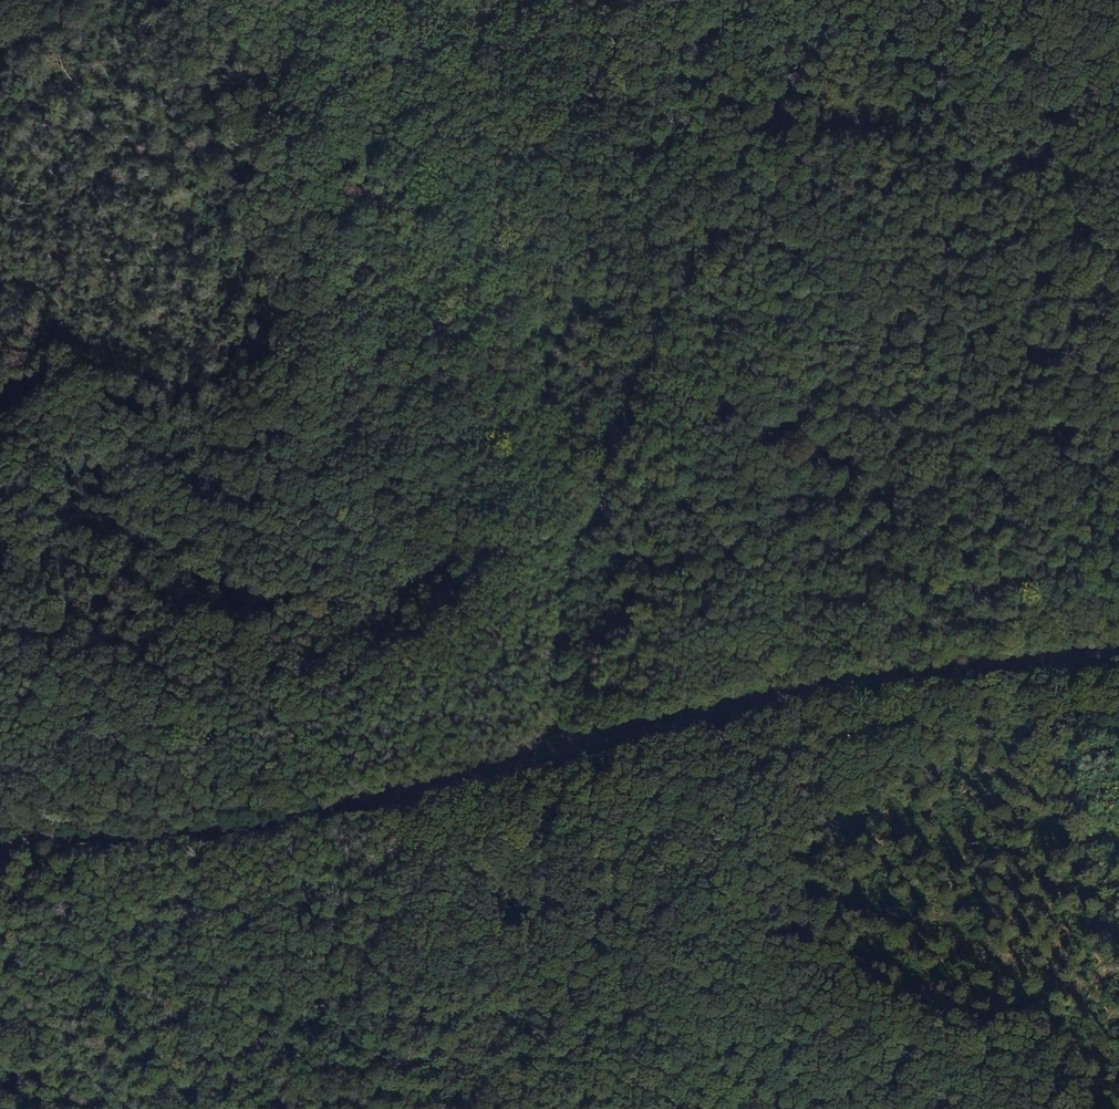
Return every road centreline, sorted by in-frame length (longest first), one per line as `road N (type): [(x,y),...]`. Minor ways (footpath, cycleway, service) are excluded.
road 1 (secondary): [(1118,650),(959,665),(250,830),(0,852)]
road 2 (track): [(1026,0),(1118,154)]

